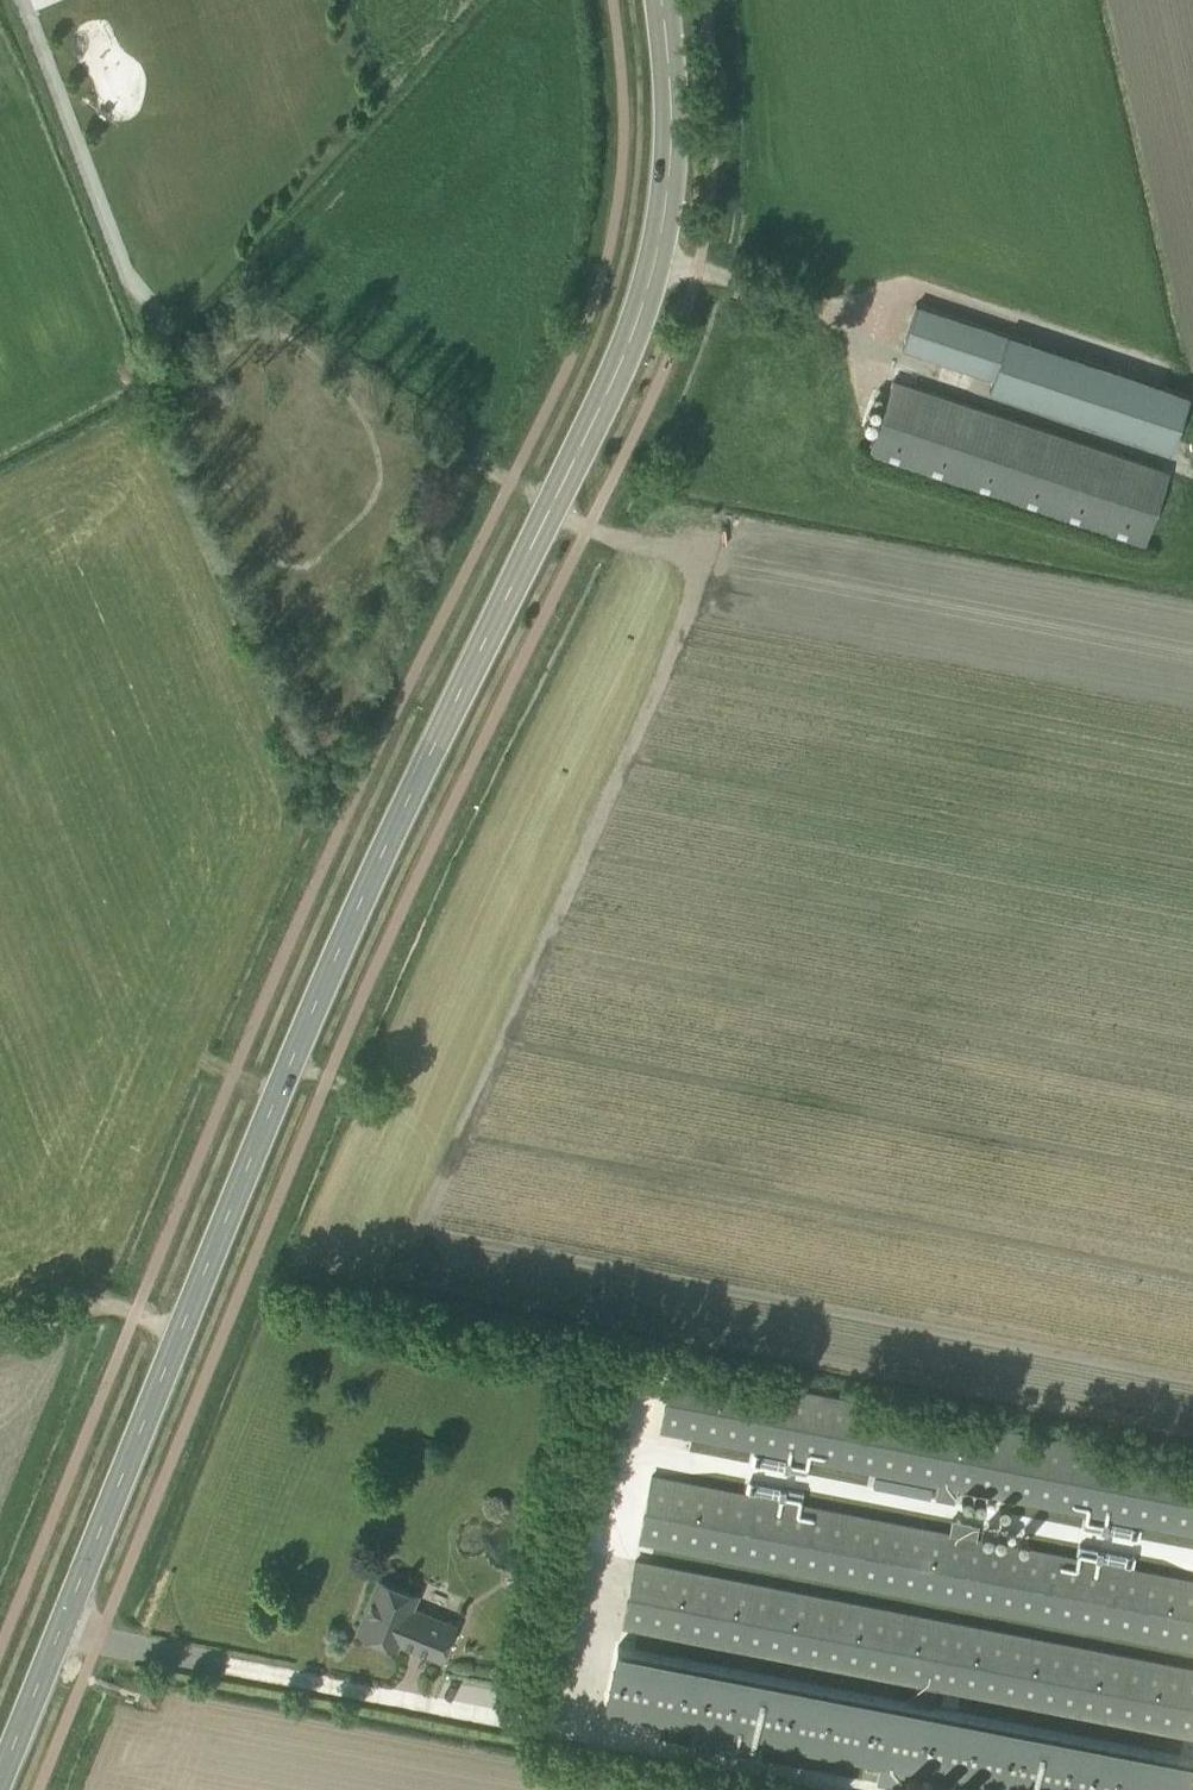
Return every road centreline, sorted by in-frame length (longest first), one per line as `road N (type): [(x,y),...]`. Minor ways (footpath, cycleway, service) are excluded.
road 1 (secondary): [(0,1782),(296,1048),(639,315),(670,156),(661,0)]

